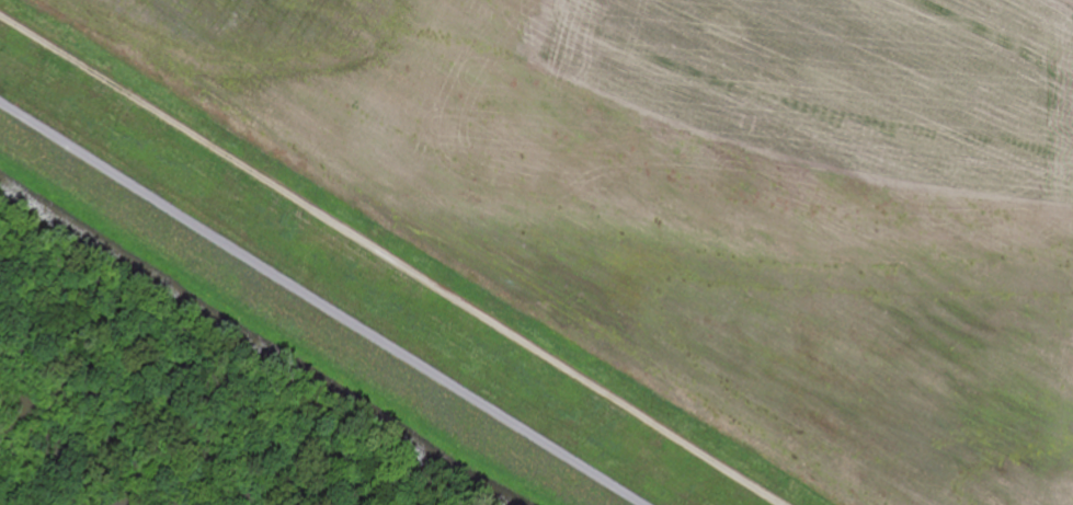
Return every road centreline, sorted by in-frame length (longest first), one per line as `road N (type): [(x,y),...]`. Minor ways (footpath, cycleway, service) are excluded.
road 1 (residential): [(0,15),(788,504)]
road 2 (track): [(0,102),(643,504)]

